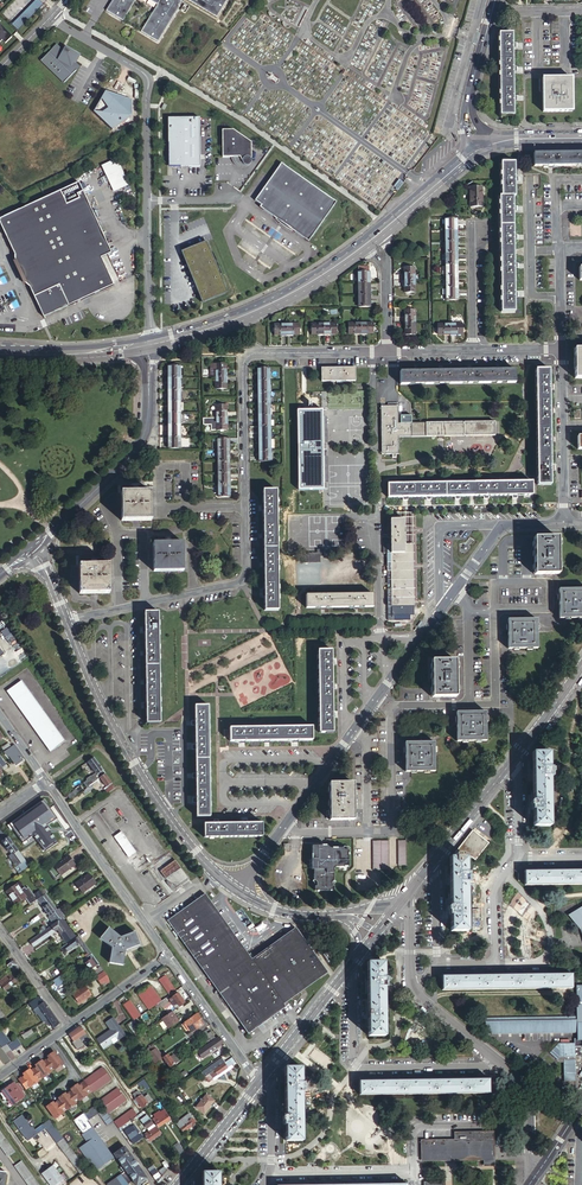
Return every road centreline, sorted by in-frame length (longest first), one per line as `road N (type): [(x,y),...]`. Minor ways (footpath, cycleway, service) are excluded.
road 1 (residential): [(64,620),(240,579),(243,362),(249,354),(387,351)]
road 2 (residential): [(564,524),(502,524),(236,890)]
road 3 (residential): [(64,620),(151,794),(236,890)]
road 4 (tertiary): [(385,228),(251,313),(150,345)]
road 5 (tertiary): [(34,545),(136,449),(149,419),(150,345)]
road 6 (residential): [(148,201),(149,79),(51,17)]
road 7 (residential): [(45,782),(169,956)]
road 8 (residential): [(564,524),(561,347)]
road 9 (residential): [(414,1173),(416,1128),(530,1124)]
road 10 (residential): [(169,956),(258,1082)]
road 11 (tertiary): [(150,345),(0,353)]
road 12 (tertiary): [(495,0),(470,96),(480,146)]
road 13 (residential): [(269,1172),(414,1173)]
road 14 (residential): [(150,345),(148,201)]
road 15 (residential): [(356,1065),(488,1066),(496,1058)]
road 16 (residential): [(496,966),(542,967),(548,930),(495,925)]
road 17 (tertiary): [(432,863),(515,756)]
road 18 (tertiary): [(267,1070),(349,968)]
road 19 (residential): [(472,349),(472,221)]
road 20 (tertiary): [(480,146),(385,228)]
road 21 (residential): [(387,351),(385,228)]
road 22 (tertiary): [(258,1082),(183,1179)]
road 23 (residential): [(71,1026),(0,927)]
road 24 (residential): [(71,1026),(169,956)]

